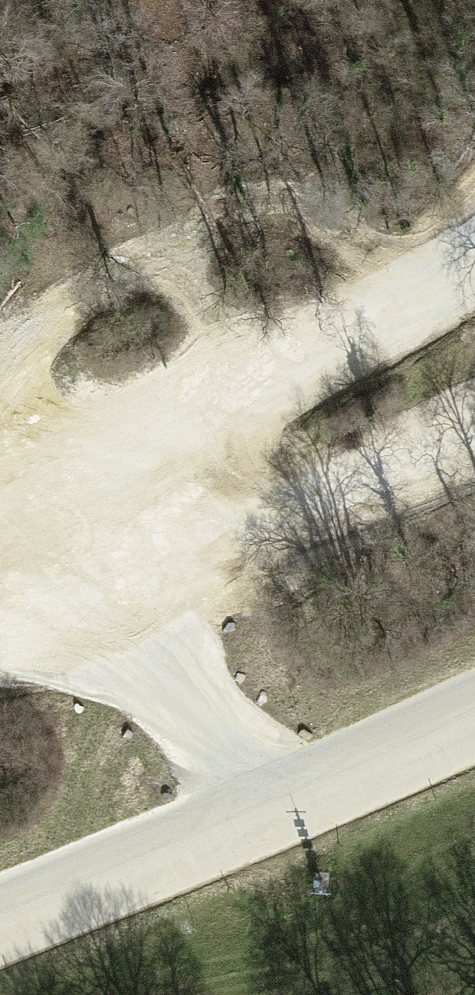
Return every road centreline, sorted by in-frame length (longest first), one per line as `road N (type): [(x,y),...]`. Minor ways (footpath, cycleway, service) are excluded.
road 1 (track): [(474,264),(453,287),(0,551)]
road 2 (track): [(474,440),(312,511),(72,597)]
road 3 (track): [(277,805),(17,541)]

